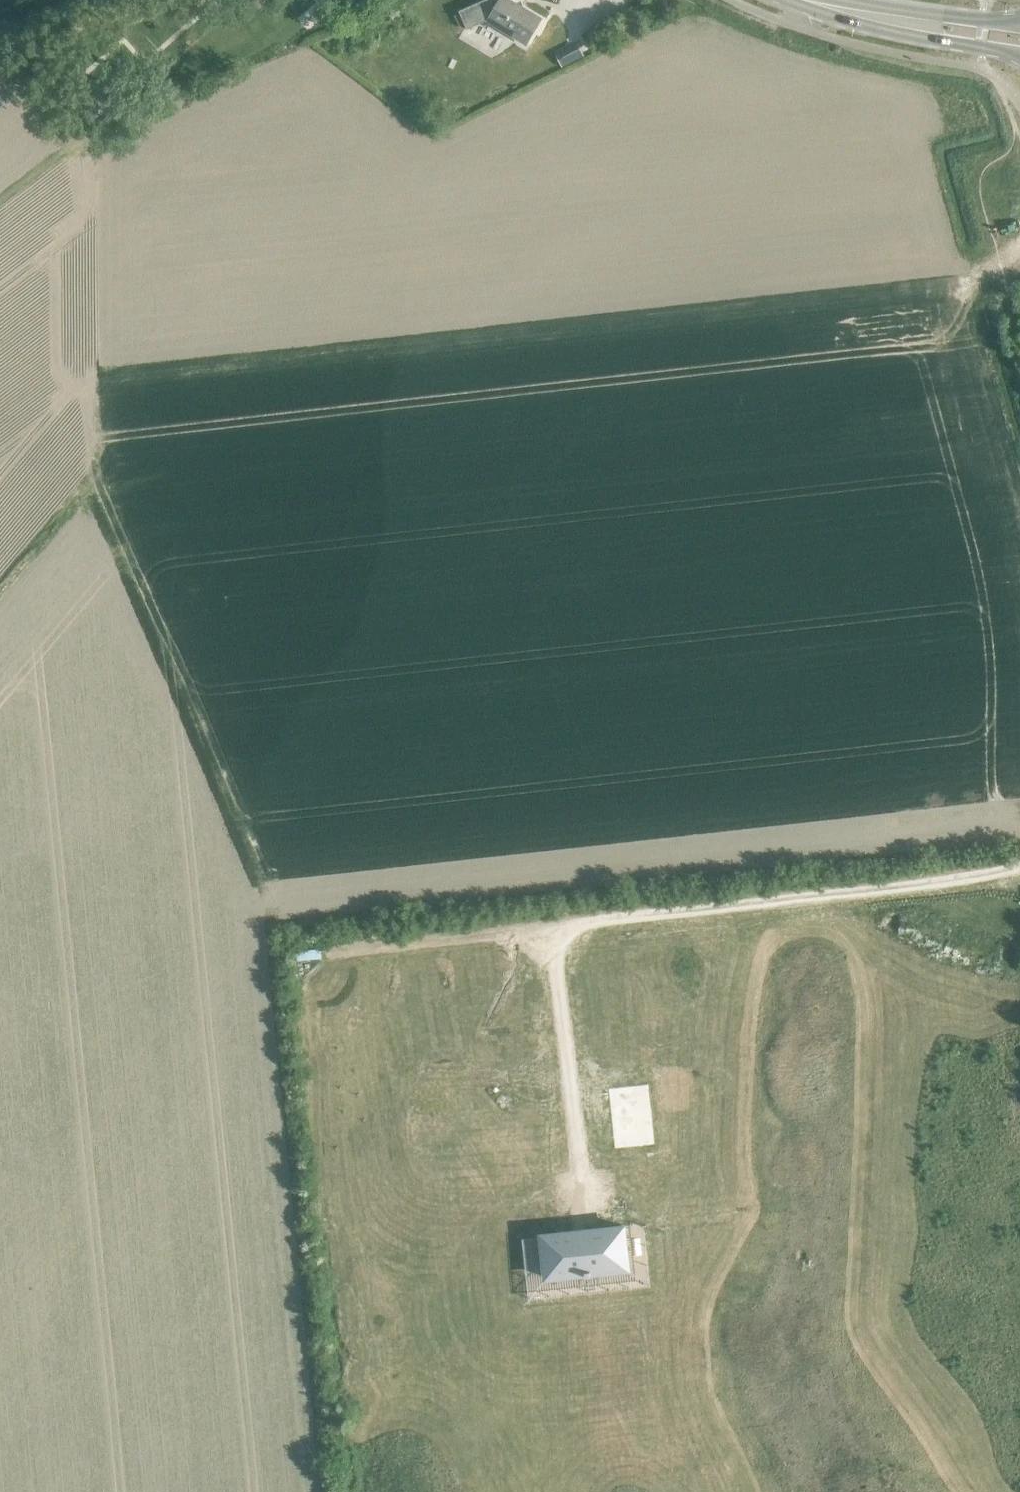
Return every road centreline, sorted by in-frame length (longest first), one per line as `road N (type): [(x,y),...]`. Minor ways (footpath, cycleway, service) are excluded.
road 1 (track): [(326,953),(987,877),(1019,865)]
road 2 (secondary): [(803,0),(1019,55)]
road 3 (secondary): [(1019,22),(816,0)]

